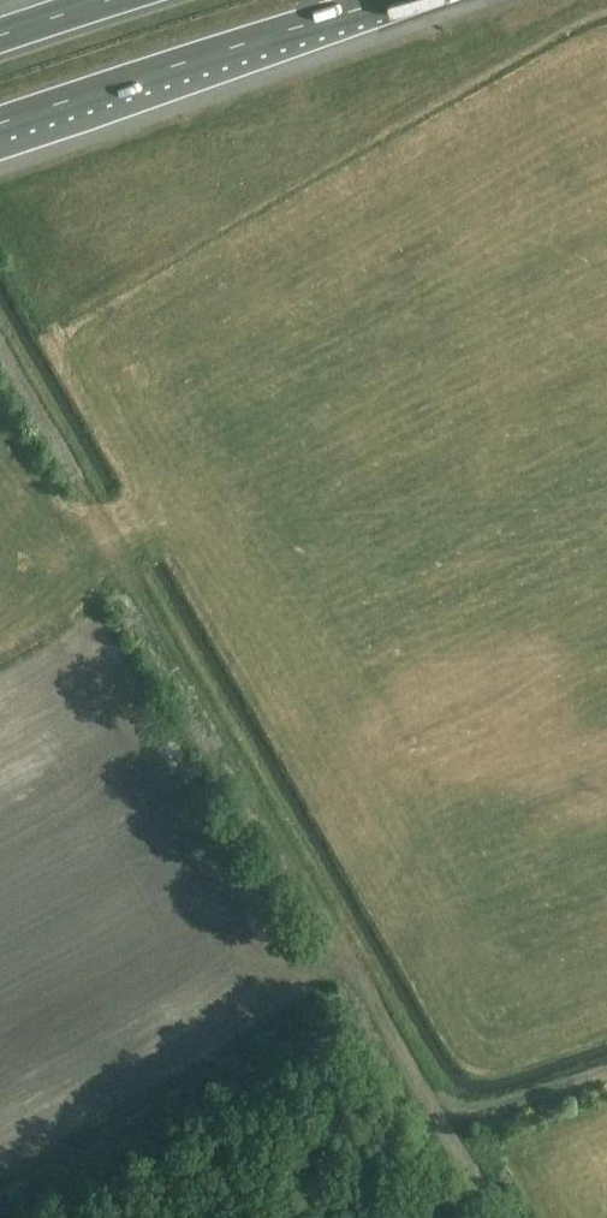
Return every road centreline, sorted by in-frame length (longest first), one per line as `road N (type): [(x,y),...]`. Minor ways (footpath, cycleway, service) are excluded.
road 1 (track): [(0,351),(445,1126)]
road 2 (motorway): [(0,124),(392,0)]
road 3 (track): [(606,1070),(445,1126)]

